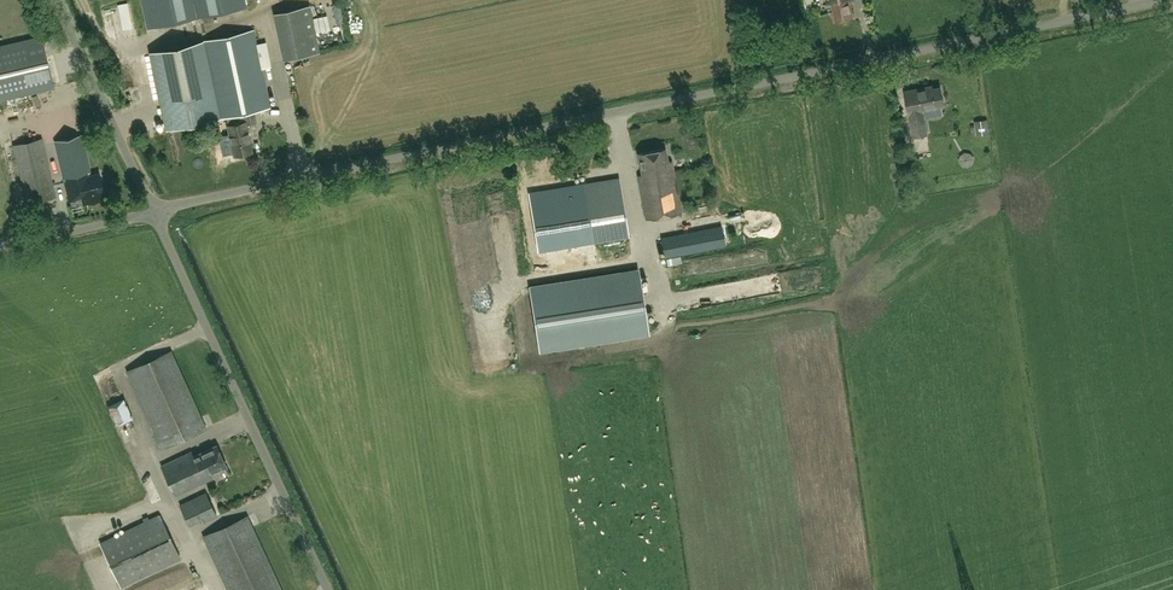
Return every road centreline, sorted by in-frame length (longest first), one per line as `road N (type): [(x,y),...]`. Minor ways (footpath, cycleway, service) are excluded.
road 1 (unclassified): [(154,211),(1145,0)]
road 2 (unclassified): [(328,589),(154,211)]
road 3 (unclassified): [(154,211),(60,0)]
road 4 (unclassified): [(0,246),(154,211)]

